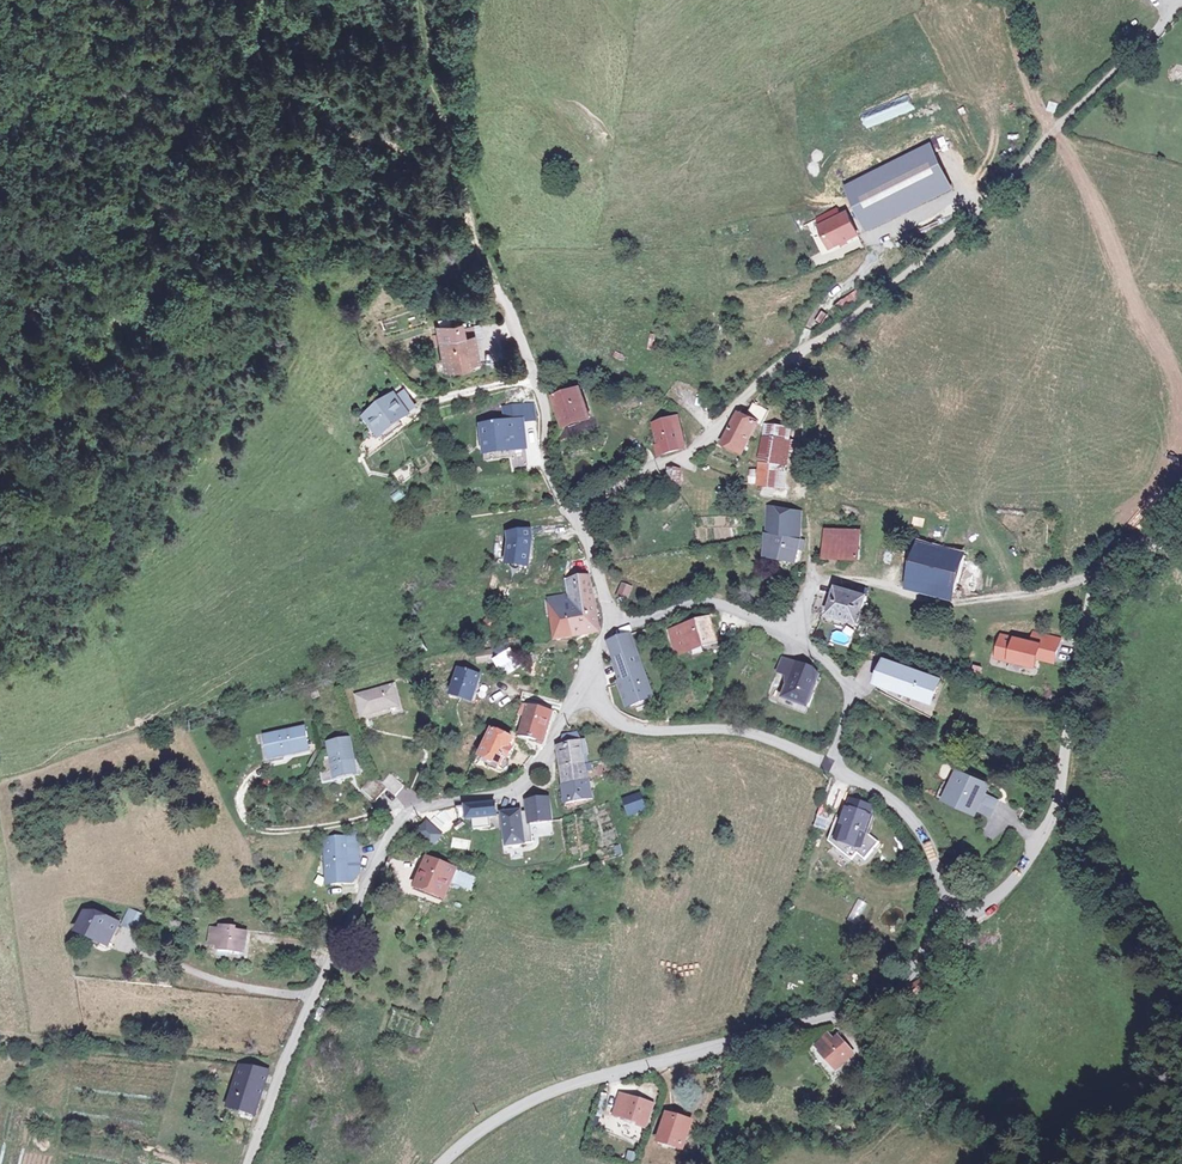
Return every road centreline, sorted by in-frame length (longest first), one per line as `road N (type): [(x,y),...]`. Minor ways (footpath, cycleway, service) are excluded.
road 1 (unclassified): [(582,529),(640,472),(679,461),(707,440),(759,378),(944,243),(1181,2)]
road 2 (track): [(0,389),(147,298),(157,267),(144,206),(184,119),(212,94),(242,85),(280,94),(456,175)]
road 3 (unclassified): [(586,676),(549,747),(514,790),(409,811),(381,844),(248,1163)]
road 4 (unclassified): [(440,1163),(495,1119),(557,1090),(857,1008),(907,975),(943,901)]
road 5 (residential): [(1114,563),(1091,596),(1064,770),(1042,838),(982,915),(943,901)]
road 6 (residential): [(830,766),(850,694),(796,636),(710,602),(611,623)]
road 7 (residential): [(582,529),(549,472),(530,362),(476,240)]
road 8 (track): [(814,584),(874,582),(935,604),(1043,593),(1114,563)]
road 9 (unclassified): [(830,766),(735,730),(626,725),(594,697),(586,676)]
road 10 (track): [(1064,770),(930,741),(850,694)]
road 11 (track): [(814,584),(791,357)]
road 12 (unclassified): [(943,901),(933,854),(908,815),(830,766)]
road 13 (track): [(421,0),(427,86),(456,175)]
road 14 (track): [(1049,133),(1030,95),(1011,0)]
road 15 (track): [(805,505),(765,498),(679,461)]
road 16 (track): [(535,379),(416,410)]

